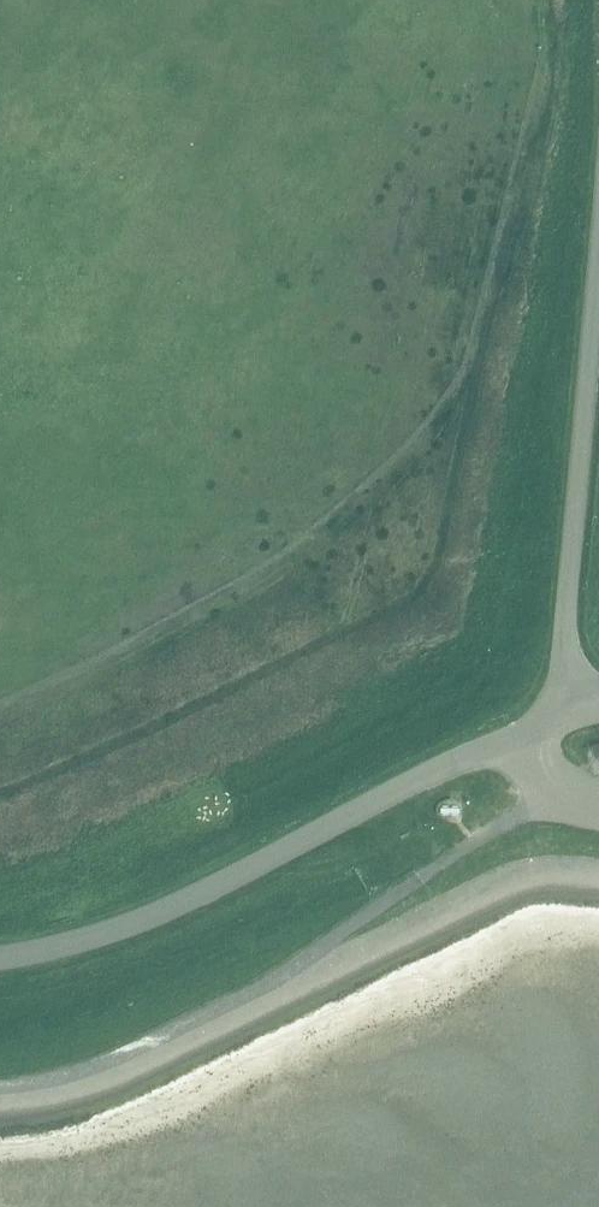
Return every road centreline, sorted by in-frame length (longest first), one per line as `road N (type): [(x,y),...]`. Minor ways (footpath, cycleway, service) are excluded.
road 1 (unclassified): [(526,731),(192,894),(78,941),(0,958)]
road 2 (unclassified): [(567,716),(598,333)]

